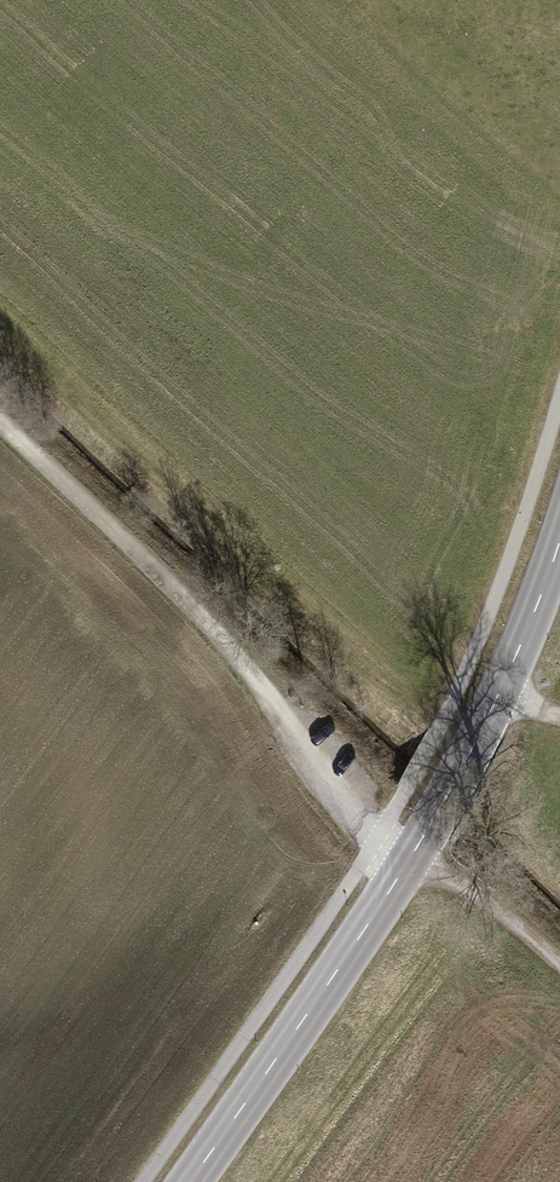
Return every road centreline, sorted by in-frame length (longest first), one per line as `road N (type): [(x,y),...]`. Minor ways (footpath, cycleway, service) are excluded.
road 1 (tertiary): [(189,1181),(433,820),(499,694),(559,537)]
road 2 (track): [(380,834),(326,785),(227,646),(0,423)]
road 3 (track): [(559,969),(486,899),(380,834)]

